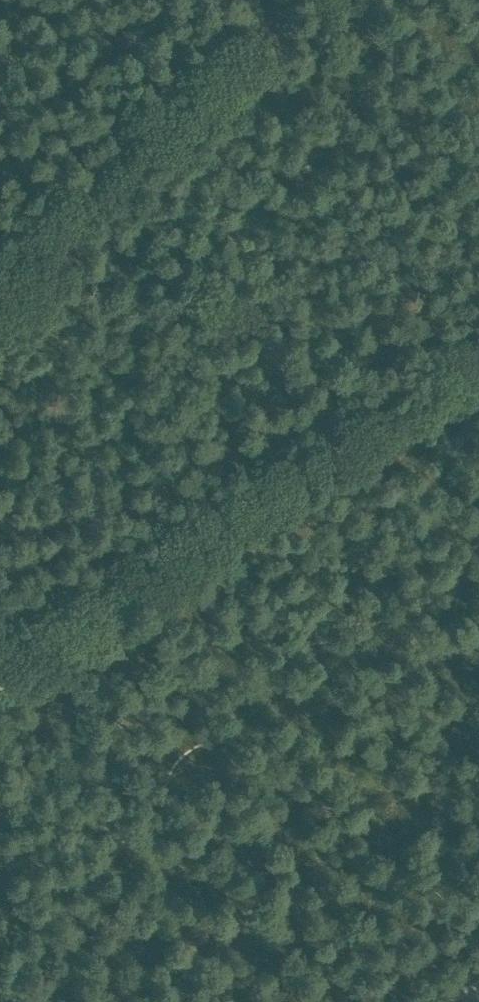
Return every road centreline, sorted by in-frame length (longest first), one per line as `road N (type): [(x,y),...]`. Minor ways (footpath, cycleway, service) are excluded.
road 1 (track): [(478,348),(0,671)]

